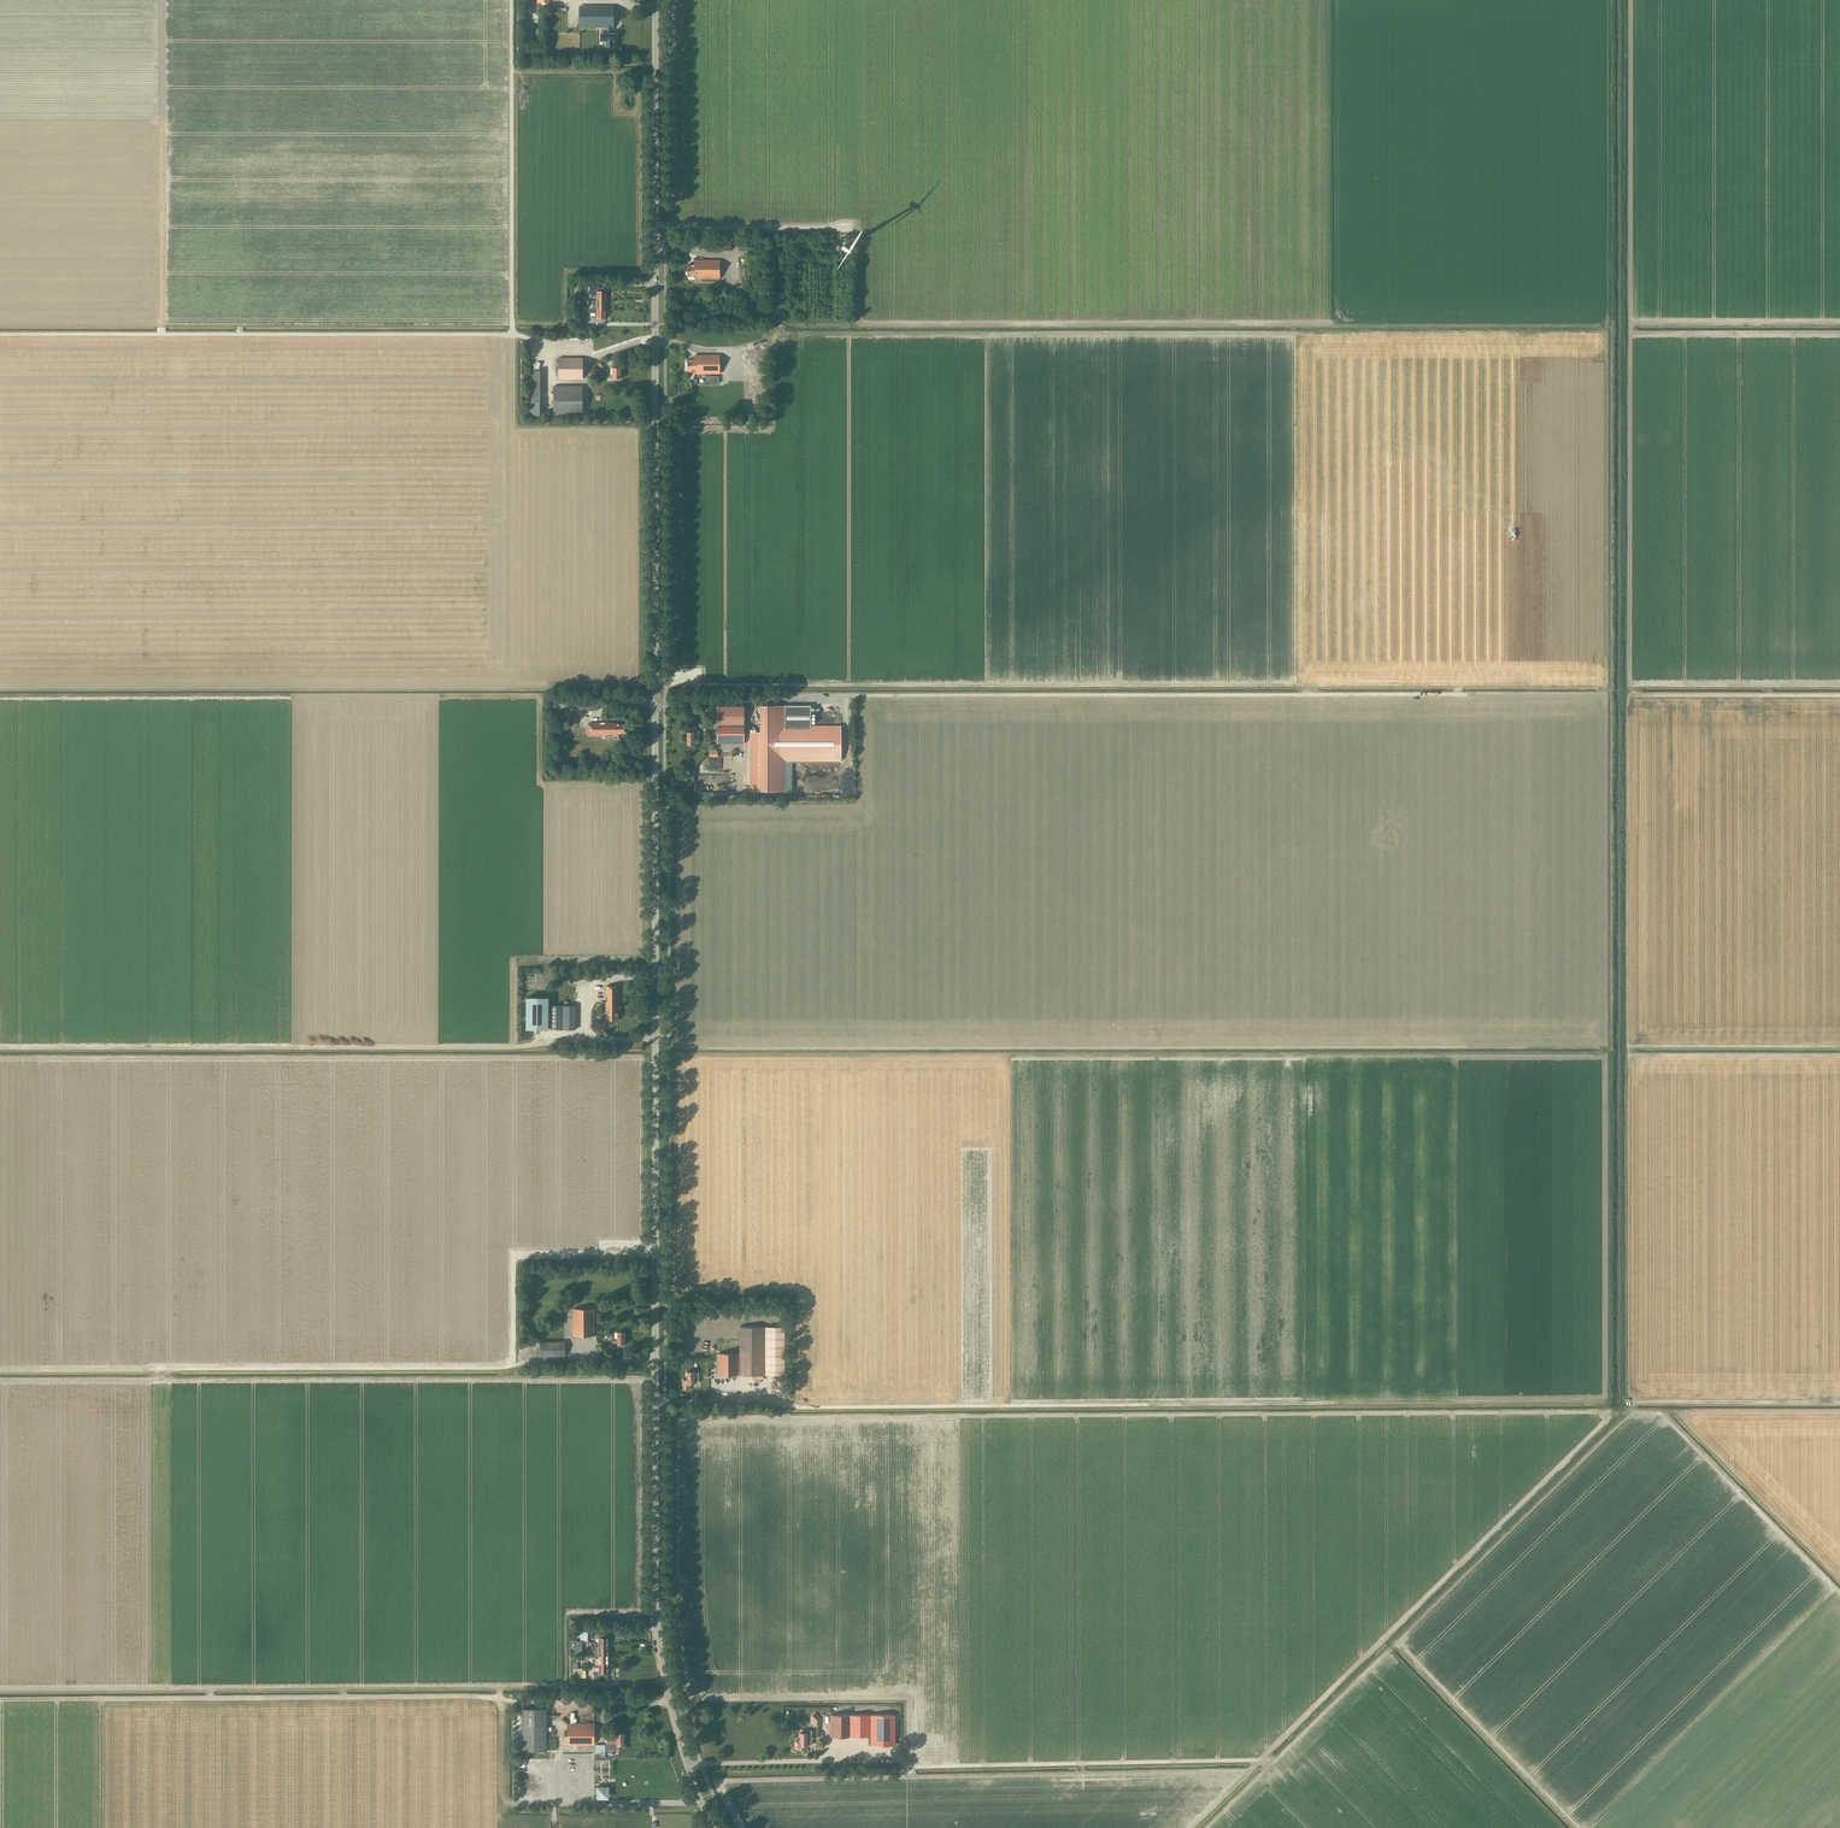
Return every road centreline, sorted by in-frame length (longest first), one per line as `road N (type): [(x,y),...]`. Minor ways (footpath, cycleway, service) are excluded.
road 1 (unclassified): [(714,1827),(675,1724),(656,1596),(655,0)]

